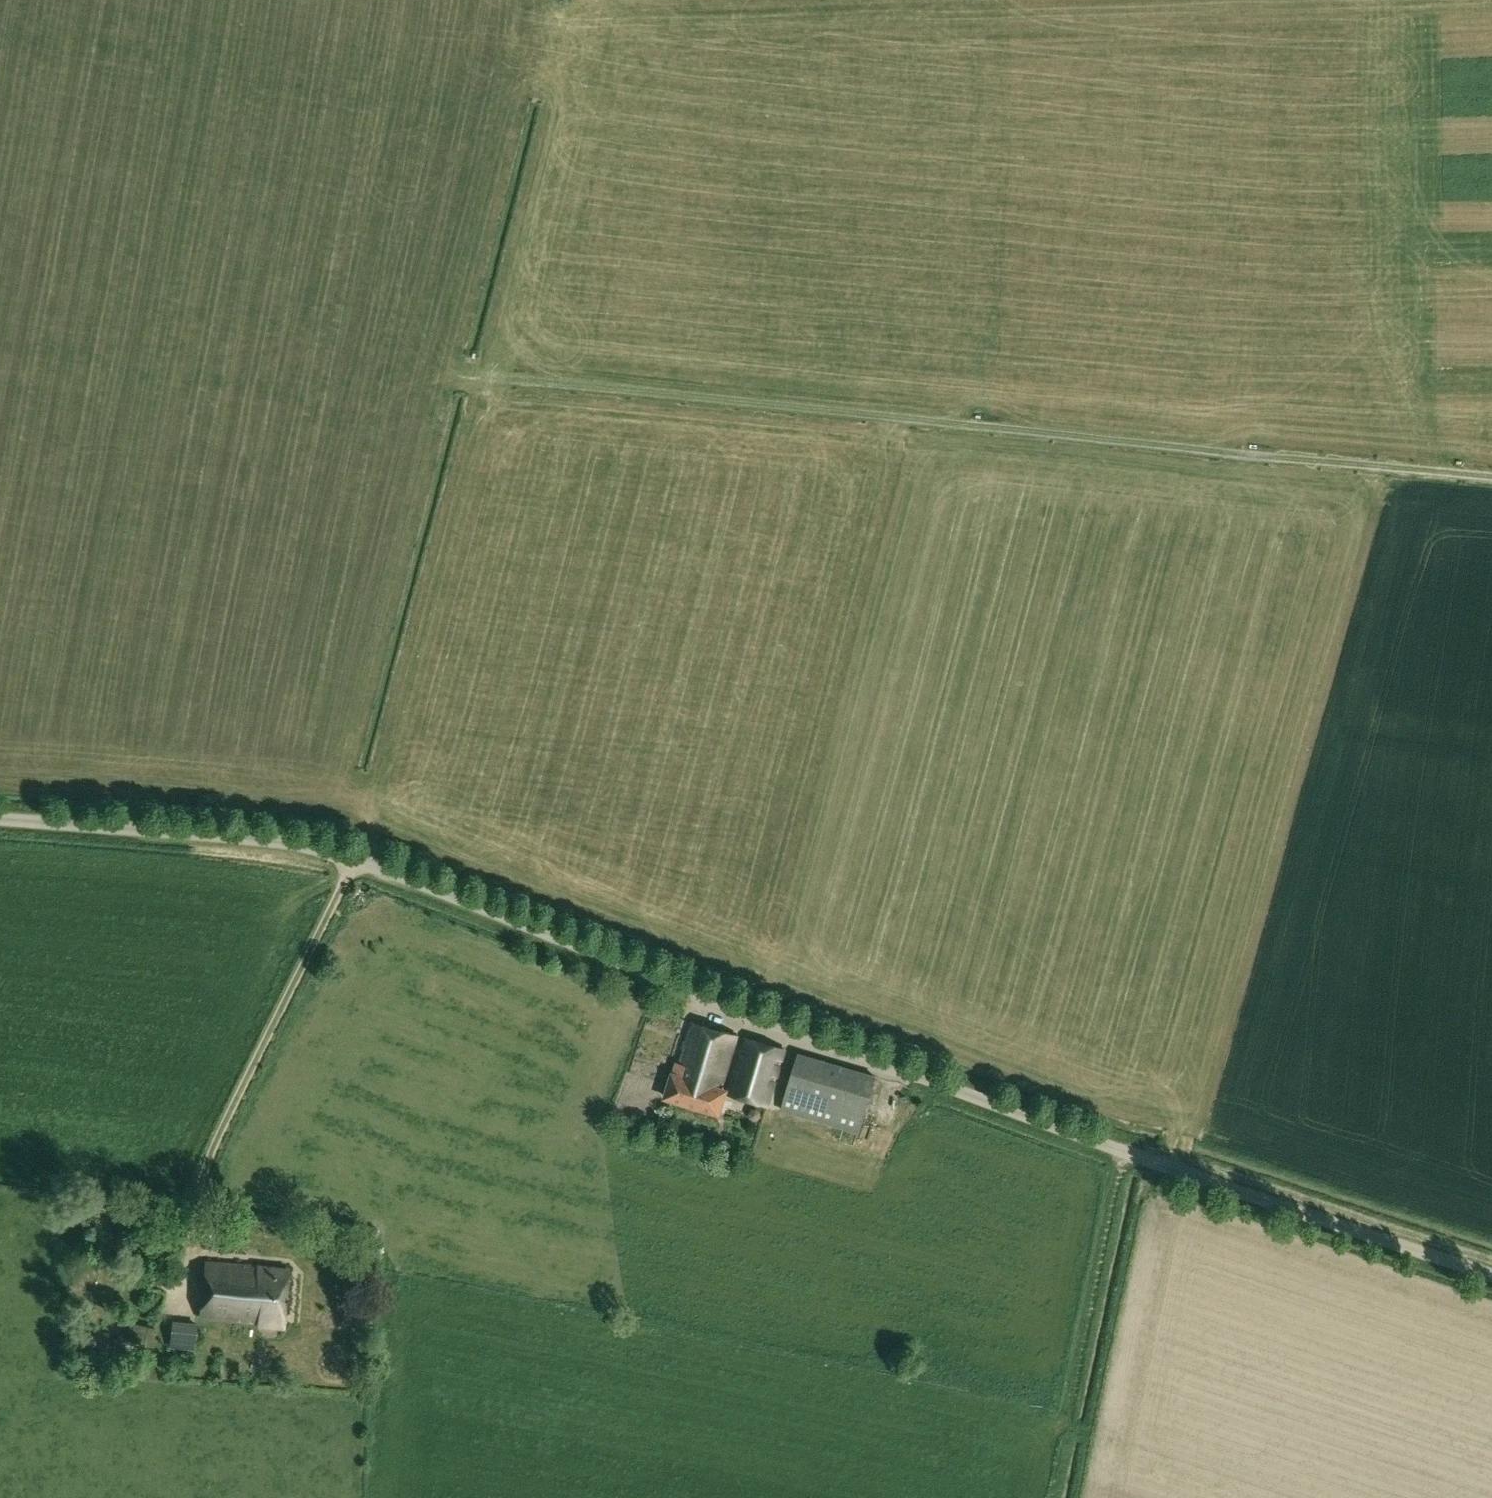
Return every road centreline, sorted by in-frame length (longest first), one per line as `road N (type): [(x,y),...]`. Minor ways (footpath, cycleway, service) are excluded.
road 1 (unclassified): [(1491,1273),(1146,1160),(539,928),(293,843),(0,820)]

